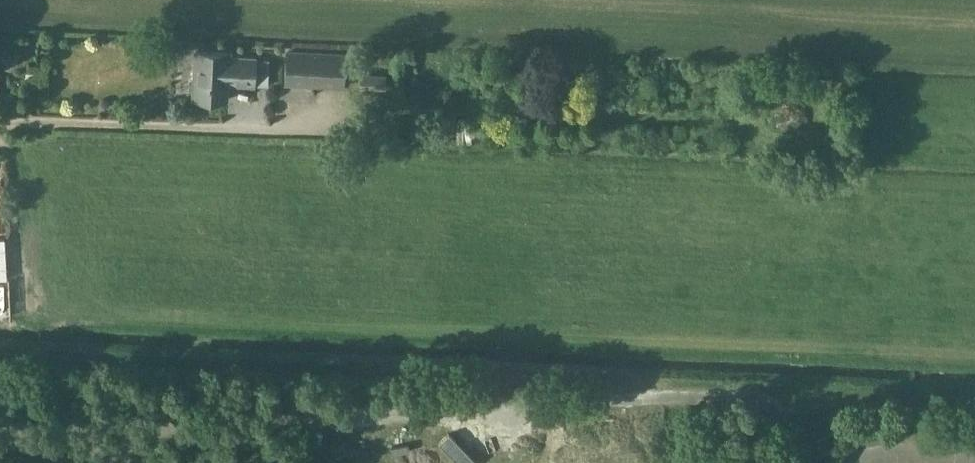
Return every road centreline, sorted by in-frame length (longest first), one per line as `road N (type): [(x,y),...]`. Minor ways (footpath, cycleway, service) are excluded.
road 1 (unclassified): [(787,462),(787,402),(766,384),(121,423)]
road 2 (unclassified): [(974,450),(919,434),(880,438),(838,462)]
road 3 (unclassified): [(0,430),(121,423)]

